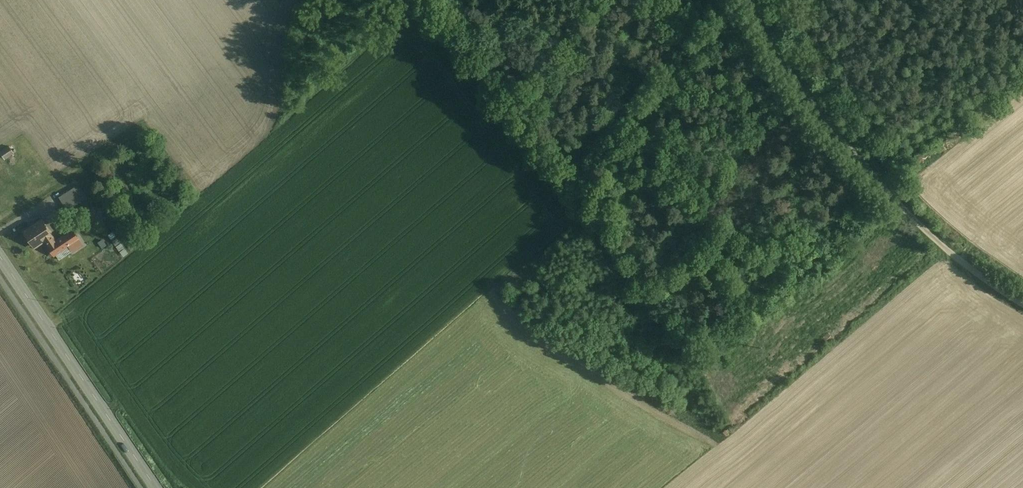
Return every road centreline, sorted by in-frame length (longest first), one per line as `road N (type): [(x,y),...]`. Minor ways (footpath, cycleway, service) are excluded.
road 1 (unclassified): [(1022,304),(960,260),(886,191),(809,100),(751,0)]
road 2 (tertiary): [(0,256),(157,487)]
road 3 (track): [(0,217),(202,92)]
road 4 (track): [(701,0),(558,176)]

